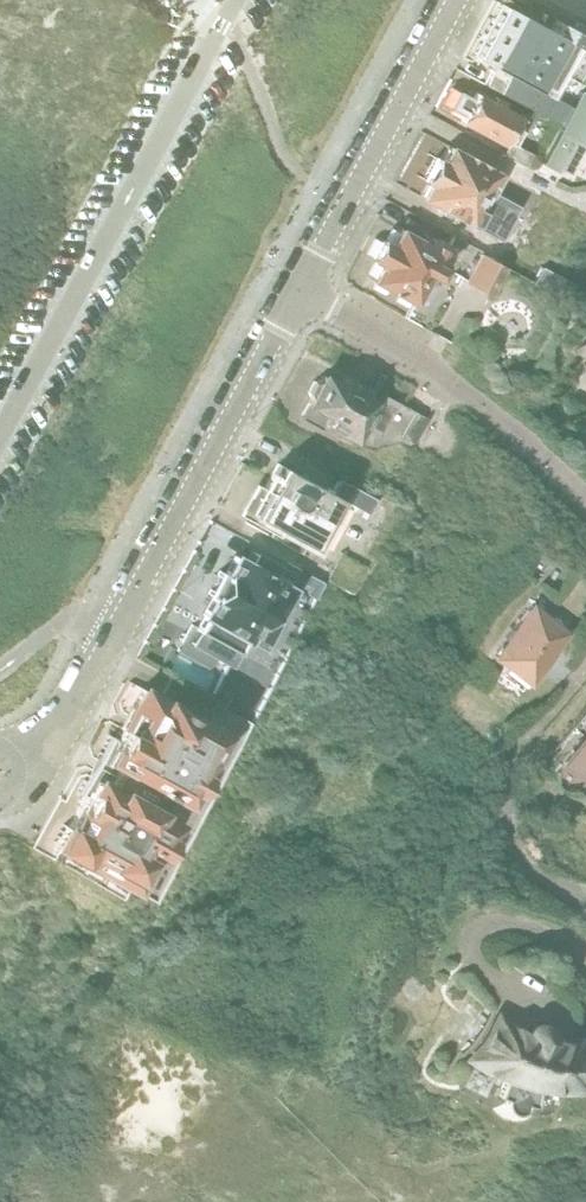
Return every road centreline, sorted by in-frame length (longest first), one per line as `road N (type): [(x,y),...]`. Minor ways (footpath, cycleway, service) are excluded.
road 1 (residential): [(19,759),(67,728),(300,287)]
road 2 (unclassified): [(585,499),(416,353),(300,287)]
road 3 (residential): [(300,287),(460,0)]

